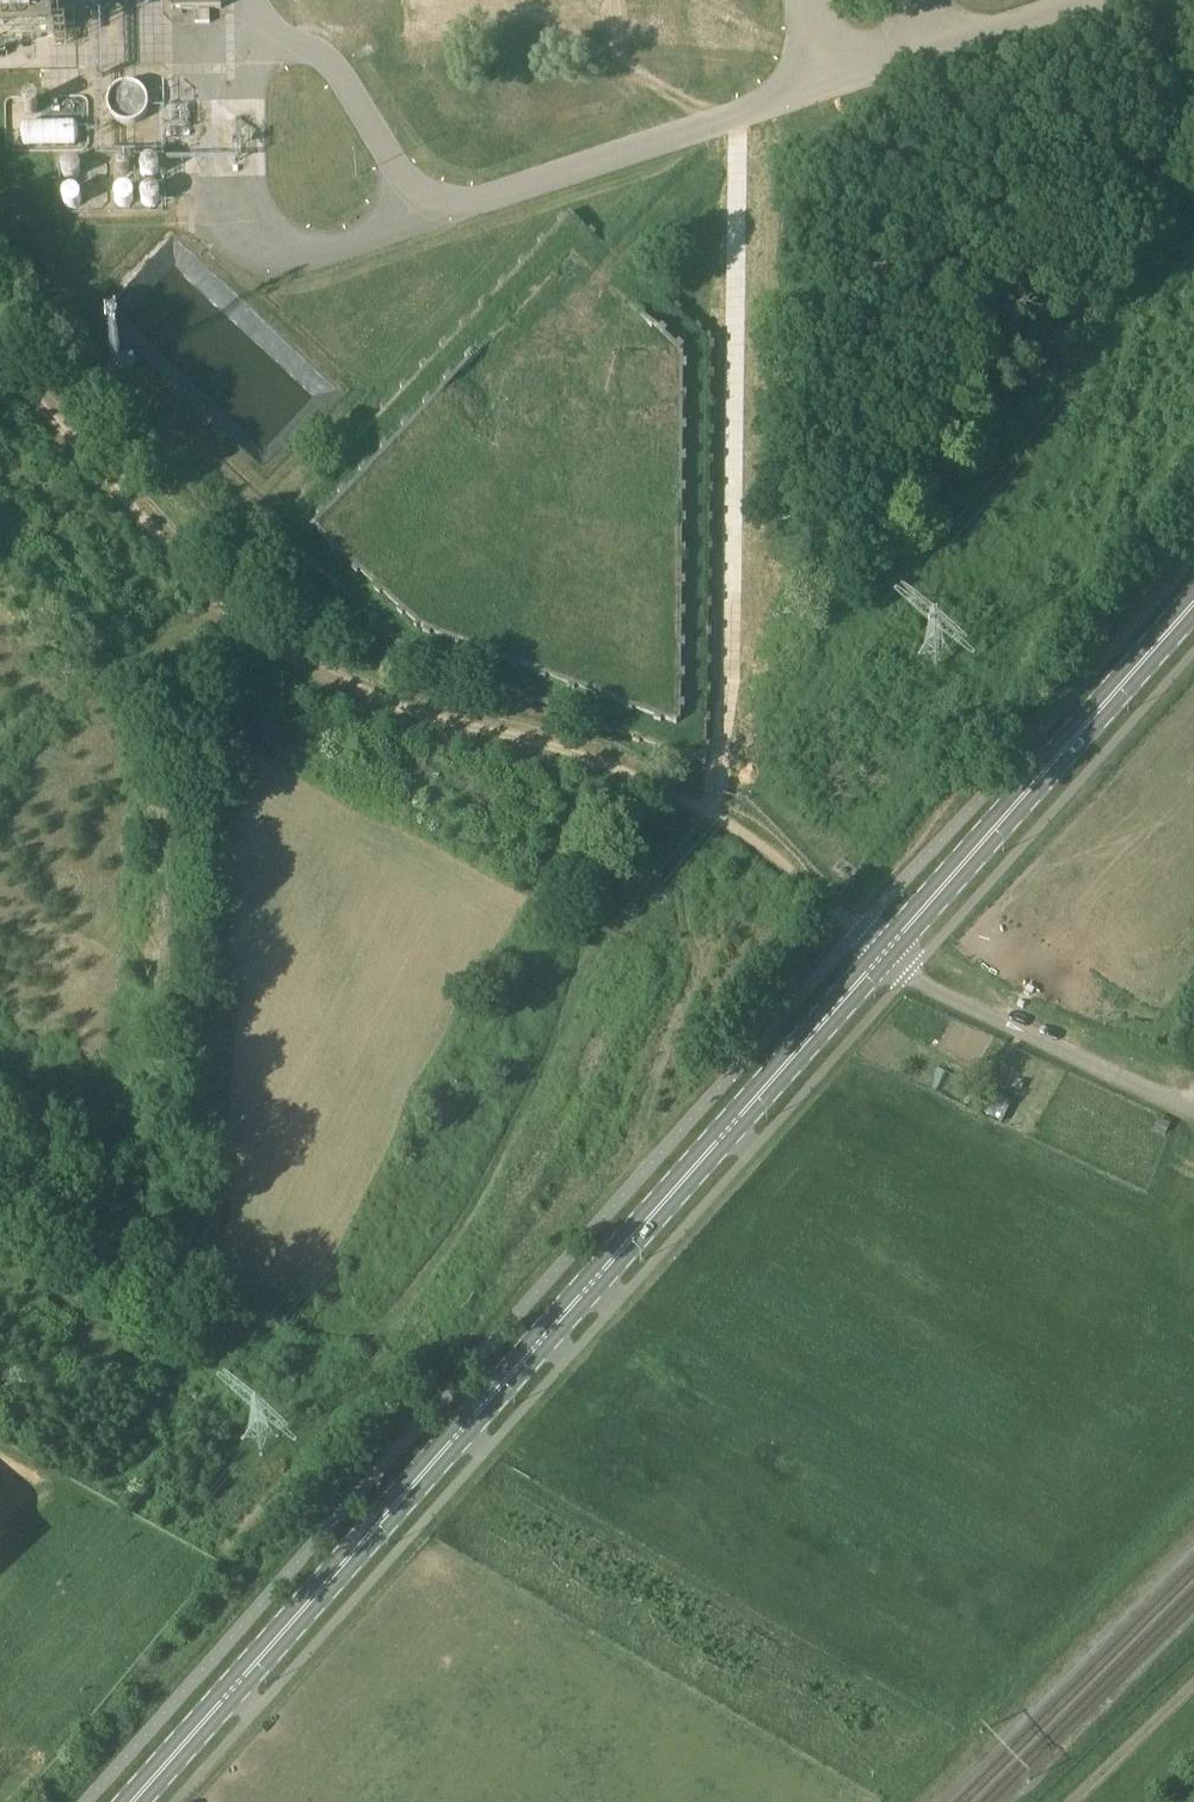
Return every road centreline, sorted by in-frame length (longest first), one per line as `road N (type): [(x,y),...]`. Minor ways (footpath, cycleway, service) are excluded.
road 1 (secondary): [(134,1801),(885,954)]
road 2 (track): [(860,929),(696,802),(317,677),(210,601),(0,348)]
road 3 (secondary): [(885,954),(1193,603)]
road 4 (unclassified): [(1193,1110),(930,988),(885,954)]
road 5 (track): [(1079,1801),(1193,1689)]

